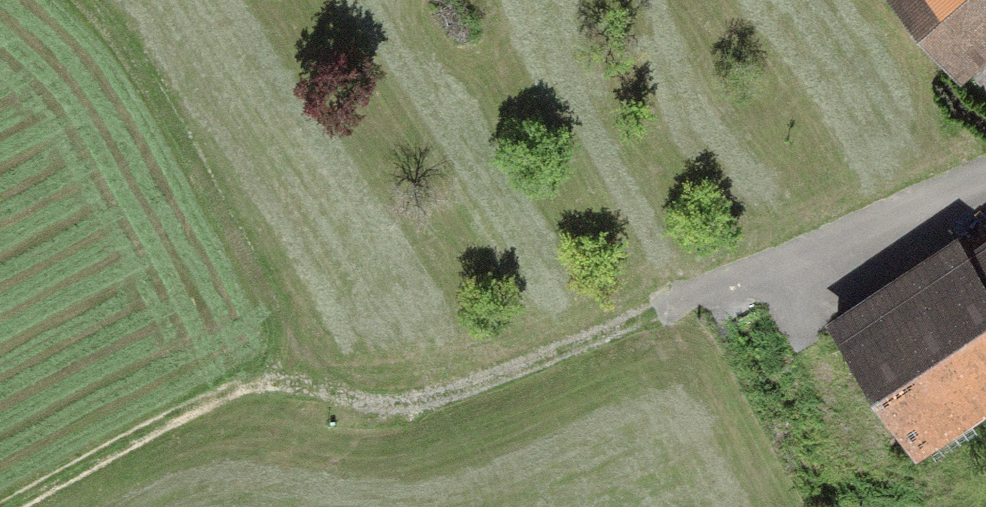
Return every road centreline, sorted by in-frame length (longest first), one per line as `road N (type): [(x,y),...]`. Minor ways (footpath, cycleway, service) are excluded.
road 1 (track): [(259,383),(275,319),(132,48),(90,0)]
road 2 (track): [(654,316),(431,400),(359,403),(259,383)]
road 3 (residential): [(985,178),(654,316)]
road 4 (track): [(259,383),(9,506)]

